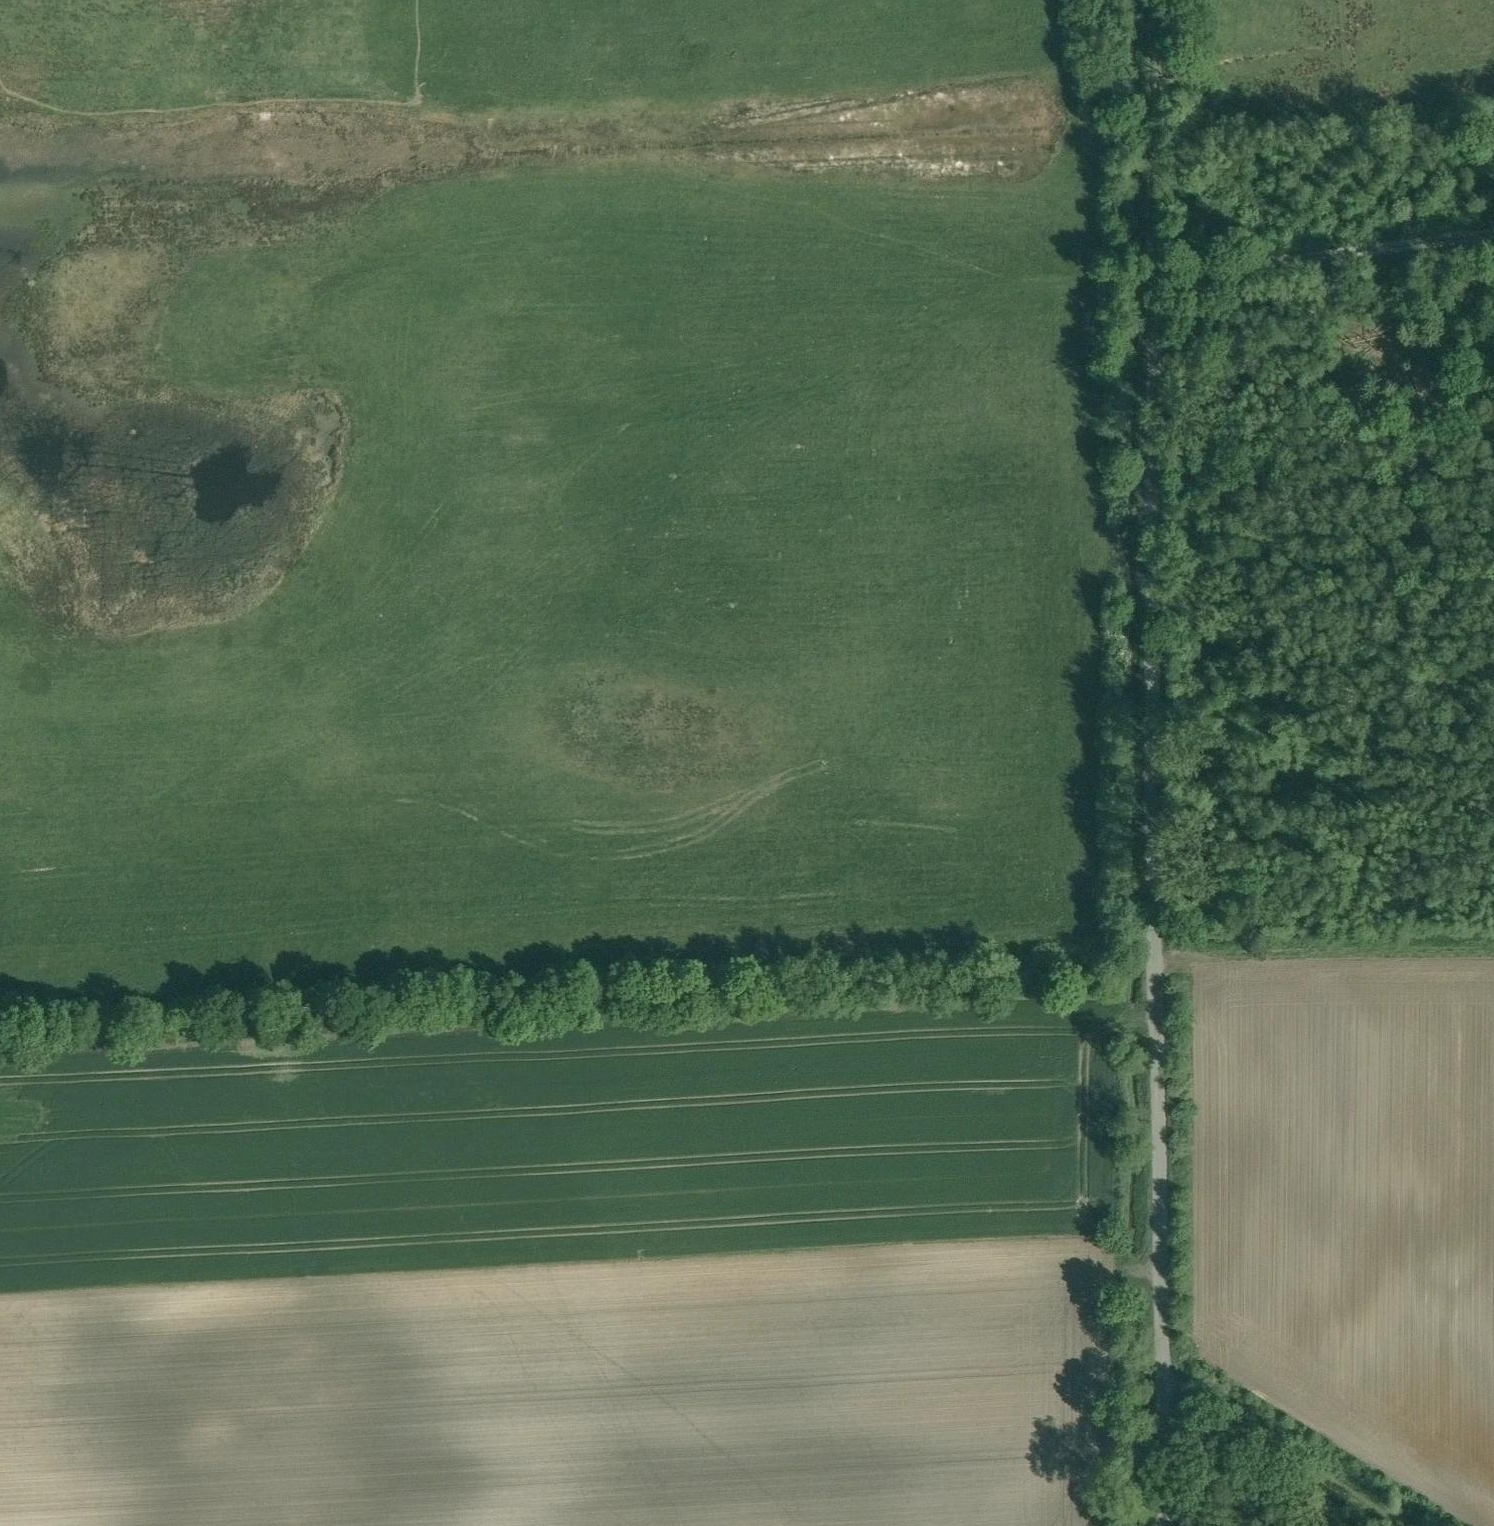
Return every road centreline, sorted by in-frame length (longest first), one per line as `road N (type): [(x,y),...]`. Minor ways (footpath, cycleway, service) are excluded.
road 1 (track): [(1124,1525),(1105,1042),(1153,280)]
road 2 (track): [(1493,235),(1153,280)]
road 3 (track): [(1153,280),(1156,69),(1145,0)]

